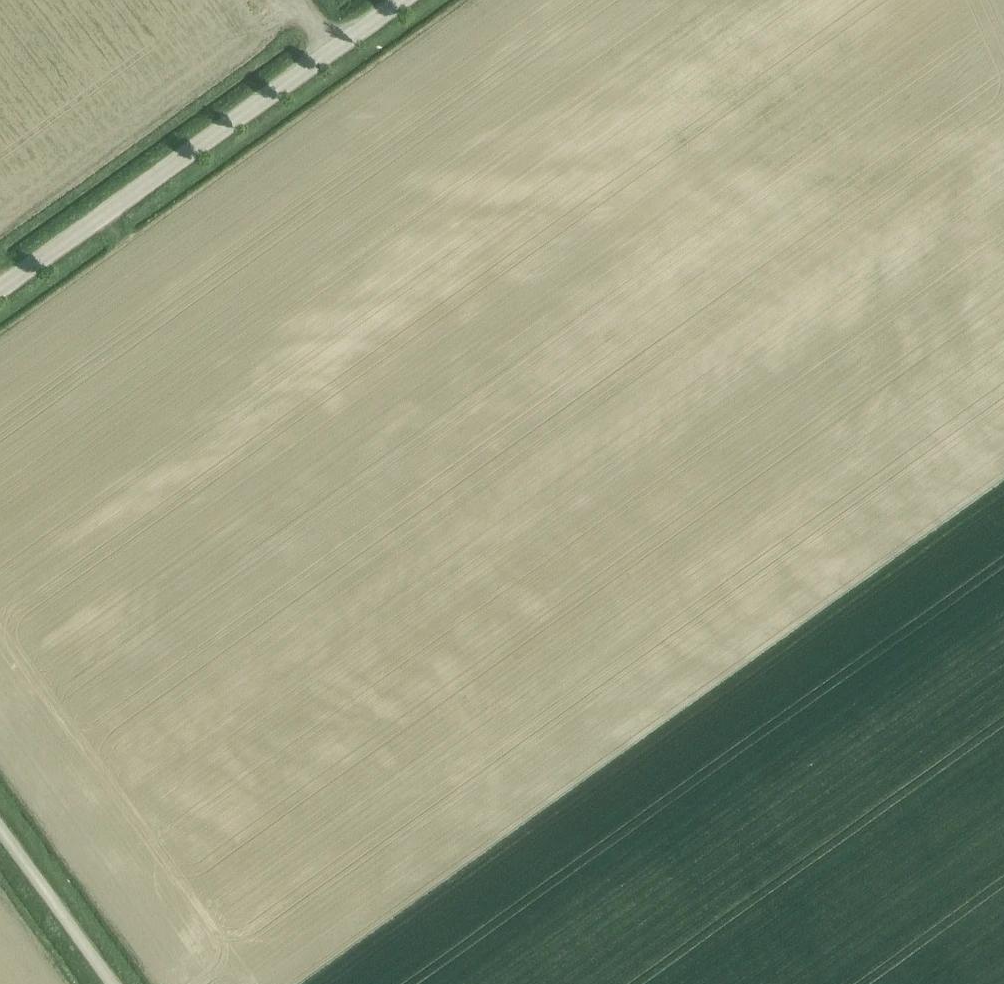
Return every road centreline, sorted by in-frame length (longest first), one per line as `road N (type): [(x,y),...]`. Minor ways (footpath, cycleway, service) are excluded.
road 1 (unclassified): [(0,290),(400,0)]
road 2 (unclassified): [(112,983),(0,828)]

